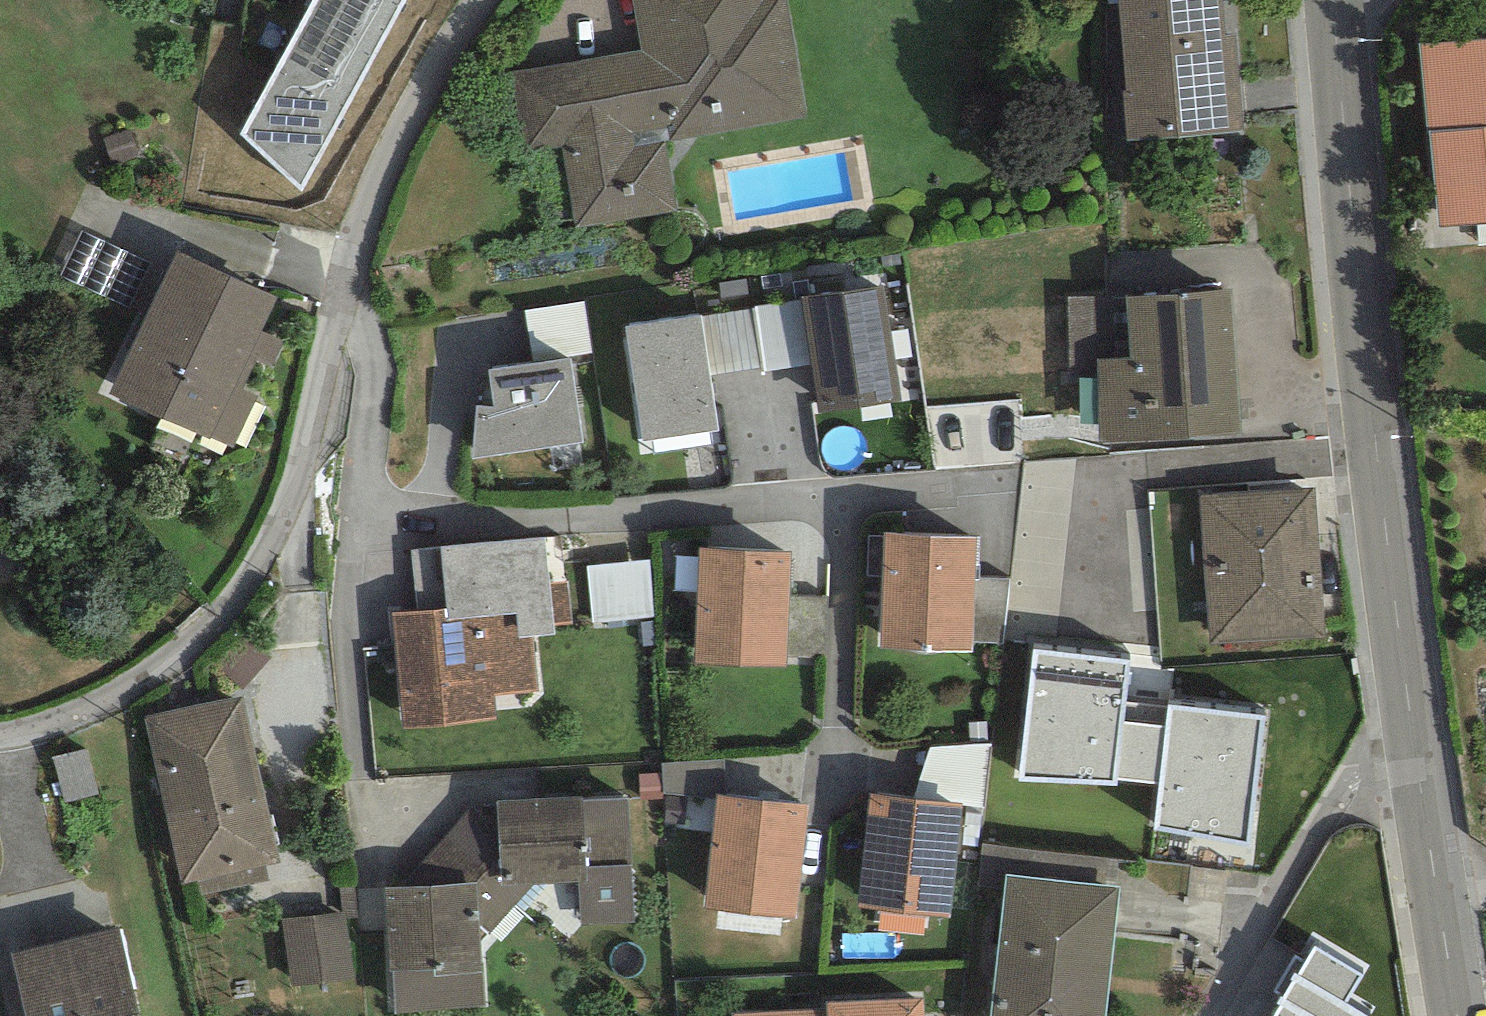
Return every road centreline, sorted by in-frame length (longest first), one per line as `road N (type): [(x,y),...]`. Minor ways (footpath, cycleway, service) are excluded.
road 1 (residential): [(479,0),(382,167),(297,470),(258,561),(233,598),(167,661),(87,709),(0,735)]
road 2 (tertiary): [(1421,731),(1338,0)]
road 3 (residential): [(1421,731),(1205,1015)]
road 4 (tertiary): [(1460,1015),(1421,731)]

